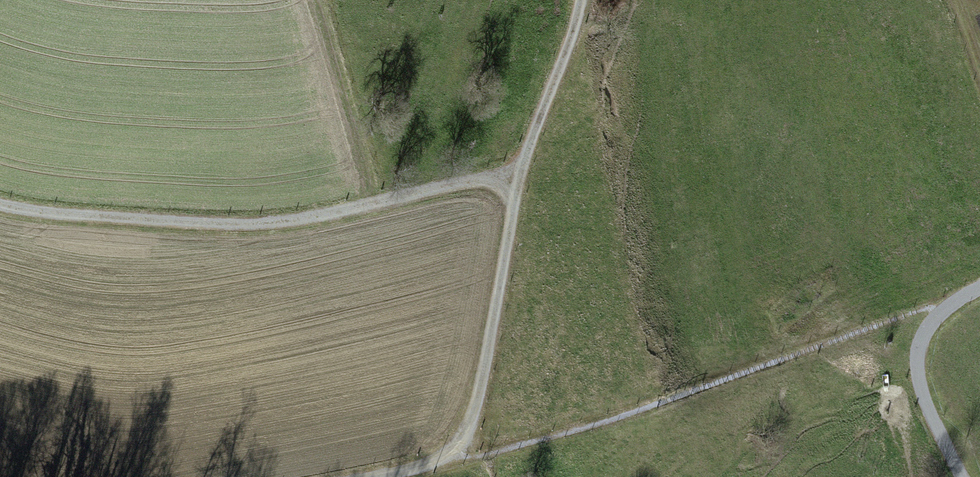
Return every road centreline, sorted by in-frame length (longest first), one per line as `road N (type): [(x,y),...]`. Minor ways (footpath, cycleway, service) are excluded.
road 1 (track): [(0,211),(269,228),(474,177),(502,187),(511,216),(470,438),(446,457),(354,476)]
road 2 (track): [(966,476),(920,383),(919,344),(958,300),(979,290)]
road 3 (track): [(502,187),(527,150),(581,0)]

